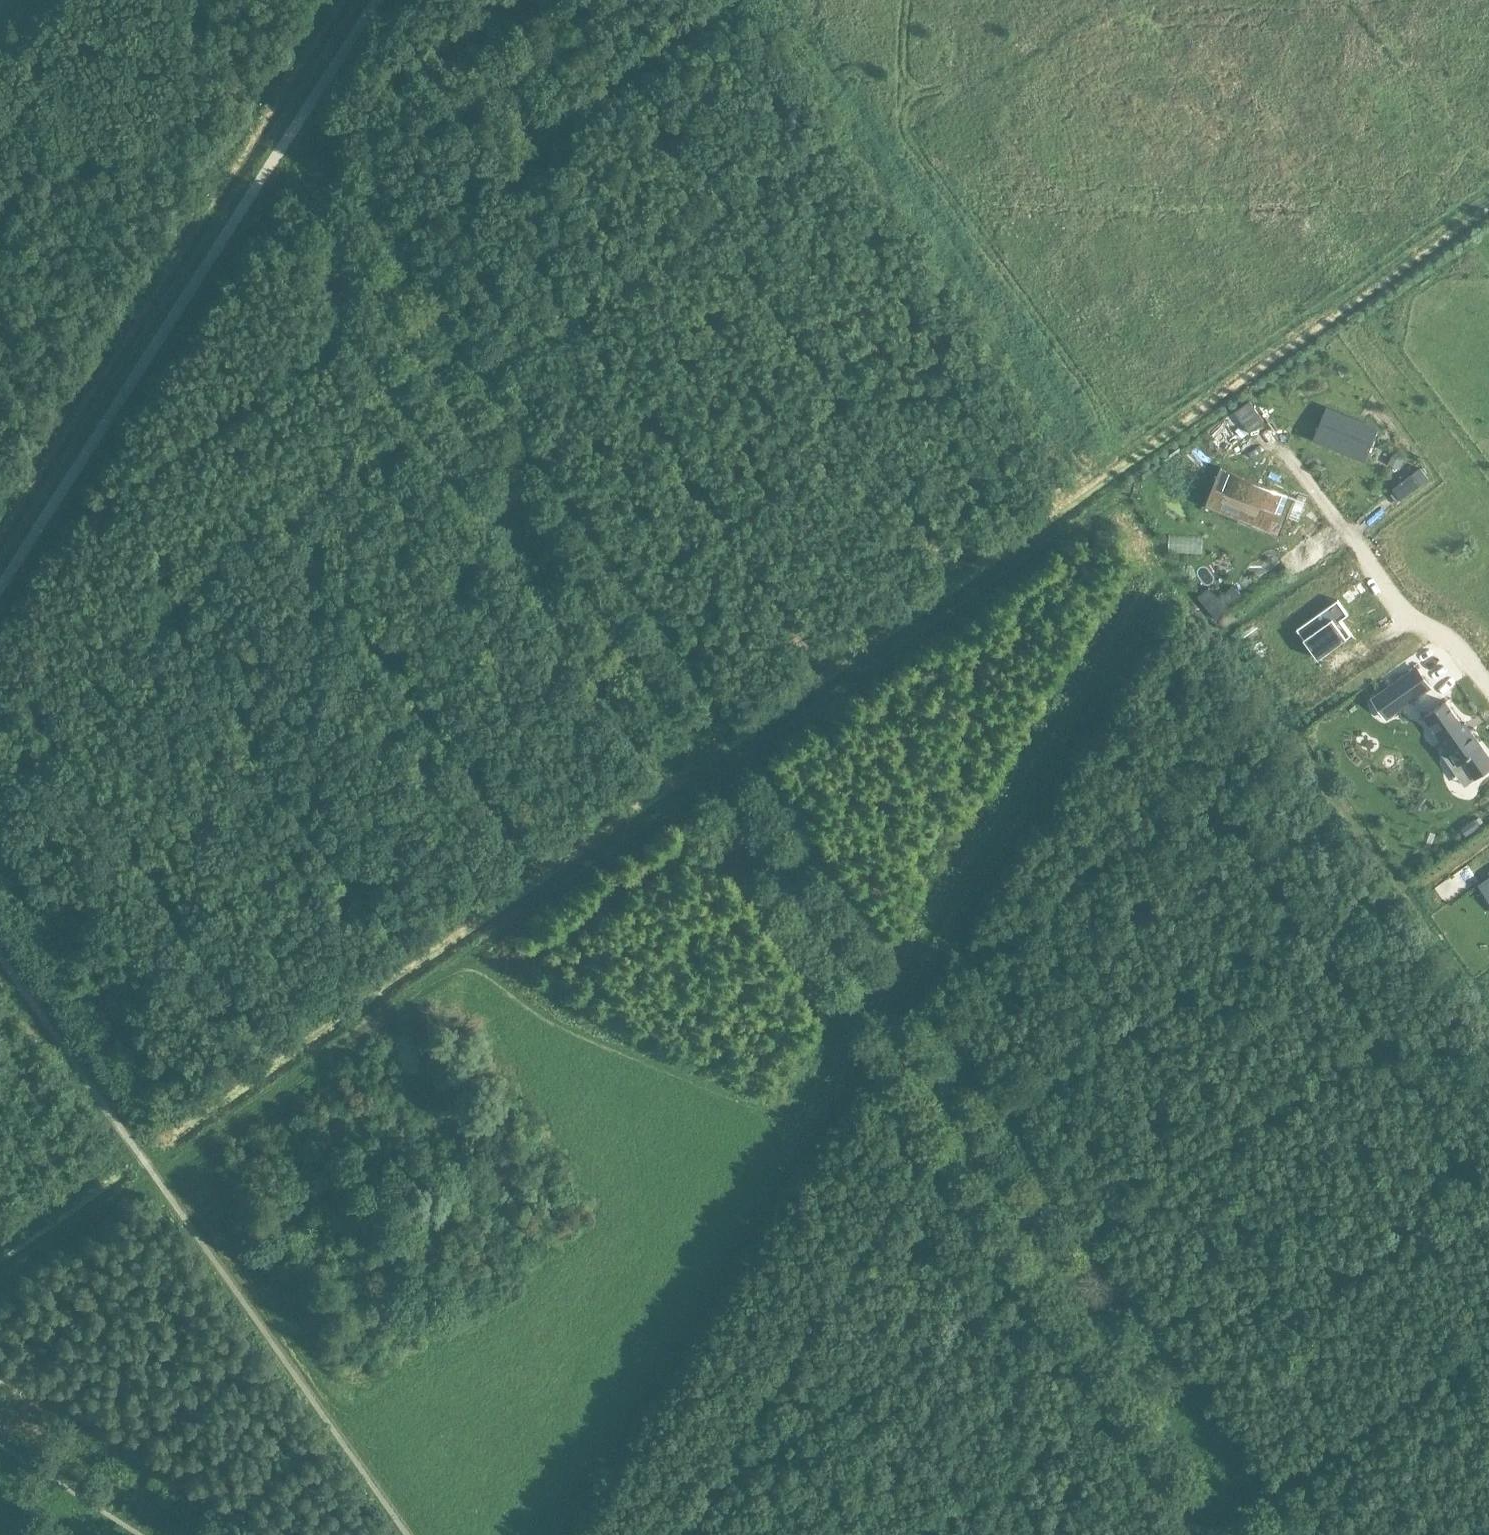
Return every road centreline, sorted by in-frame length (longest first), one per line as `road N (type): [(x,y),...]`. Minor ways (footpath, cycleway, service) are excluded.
road 1 (residential): [(1426,479),(1378,513),(1370,537),(1375,573),(1413,622),(1457,641),(1488,686)]

